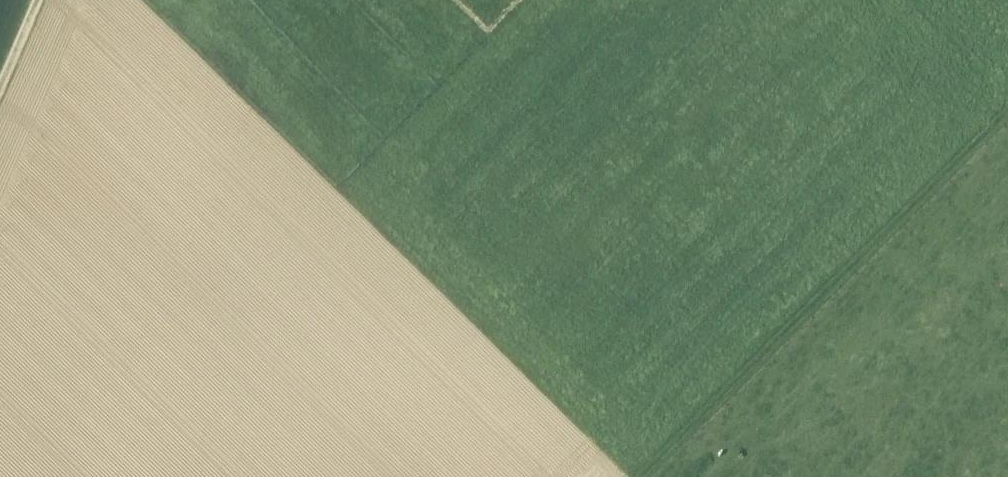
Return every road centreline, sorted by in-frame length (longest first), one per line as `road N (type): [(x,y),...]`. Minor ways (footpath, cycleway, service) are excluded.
road 1 (track): [(1007,126),(664,476)]

